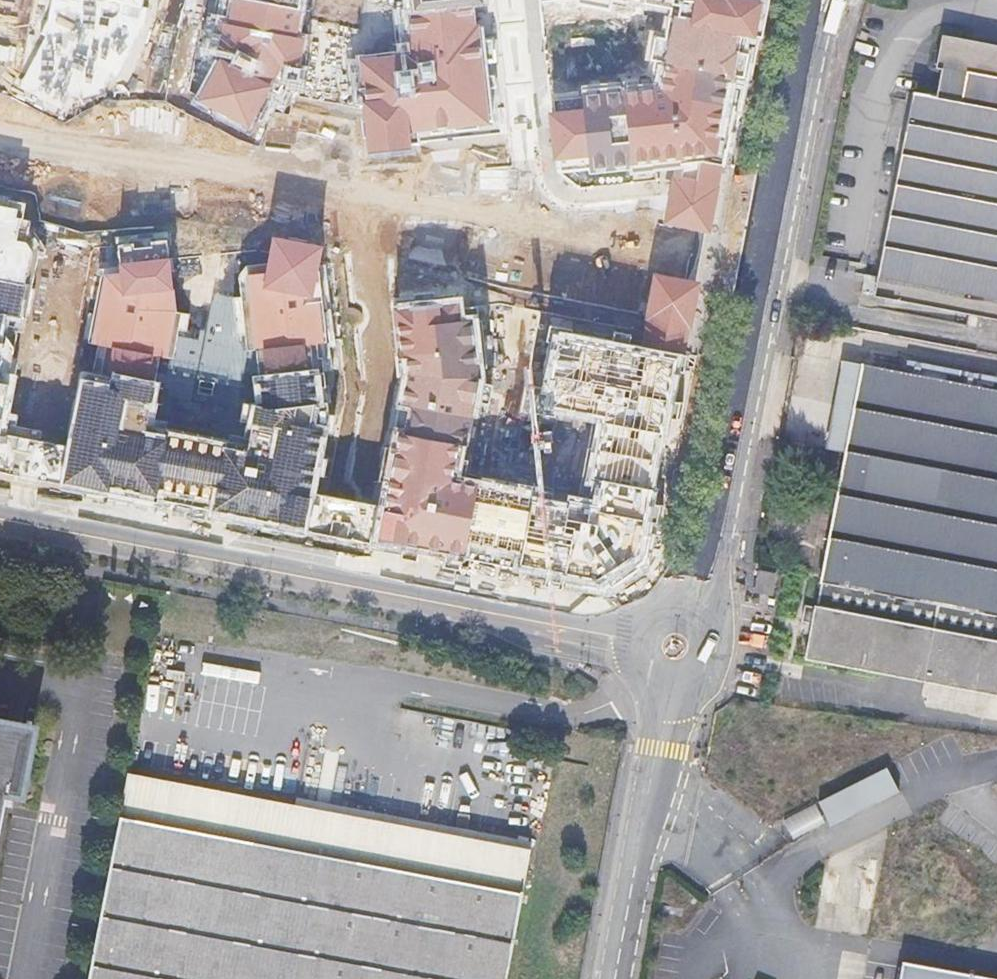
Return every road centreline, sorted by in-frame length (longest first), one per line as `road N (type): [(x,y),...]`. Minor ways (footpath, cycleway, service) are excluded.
road 1 (secondary): [(0,523),(650,639)]
road 2 (secondary): [(808,32),(707,536),(679,623)]
road 3 (secondary): [(669,674),(664,749),(618,978)]

